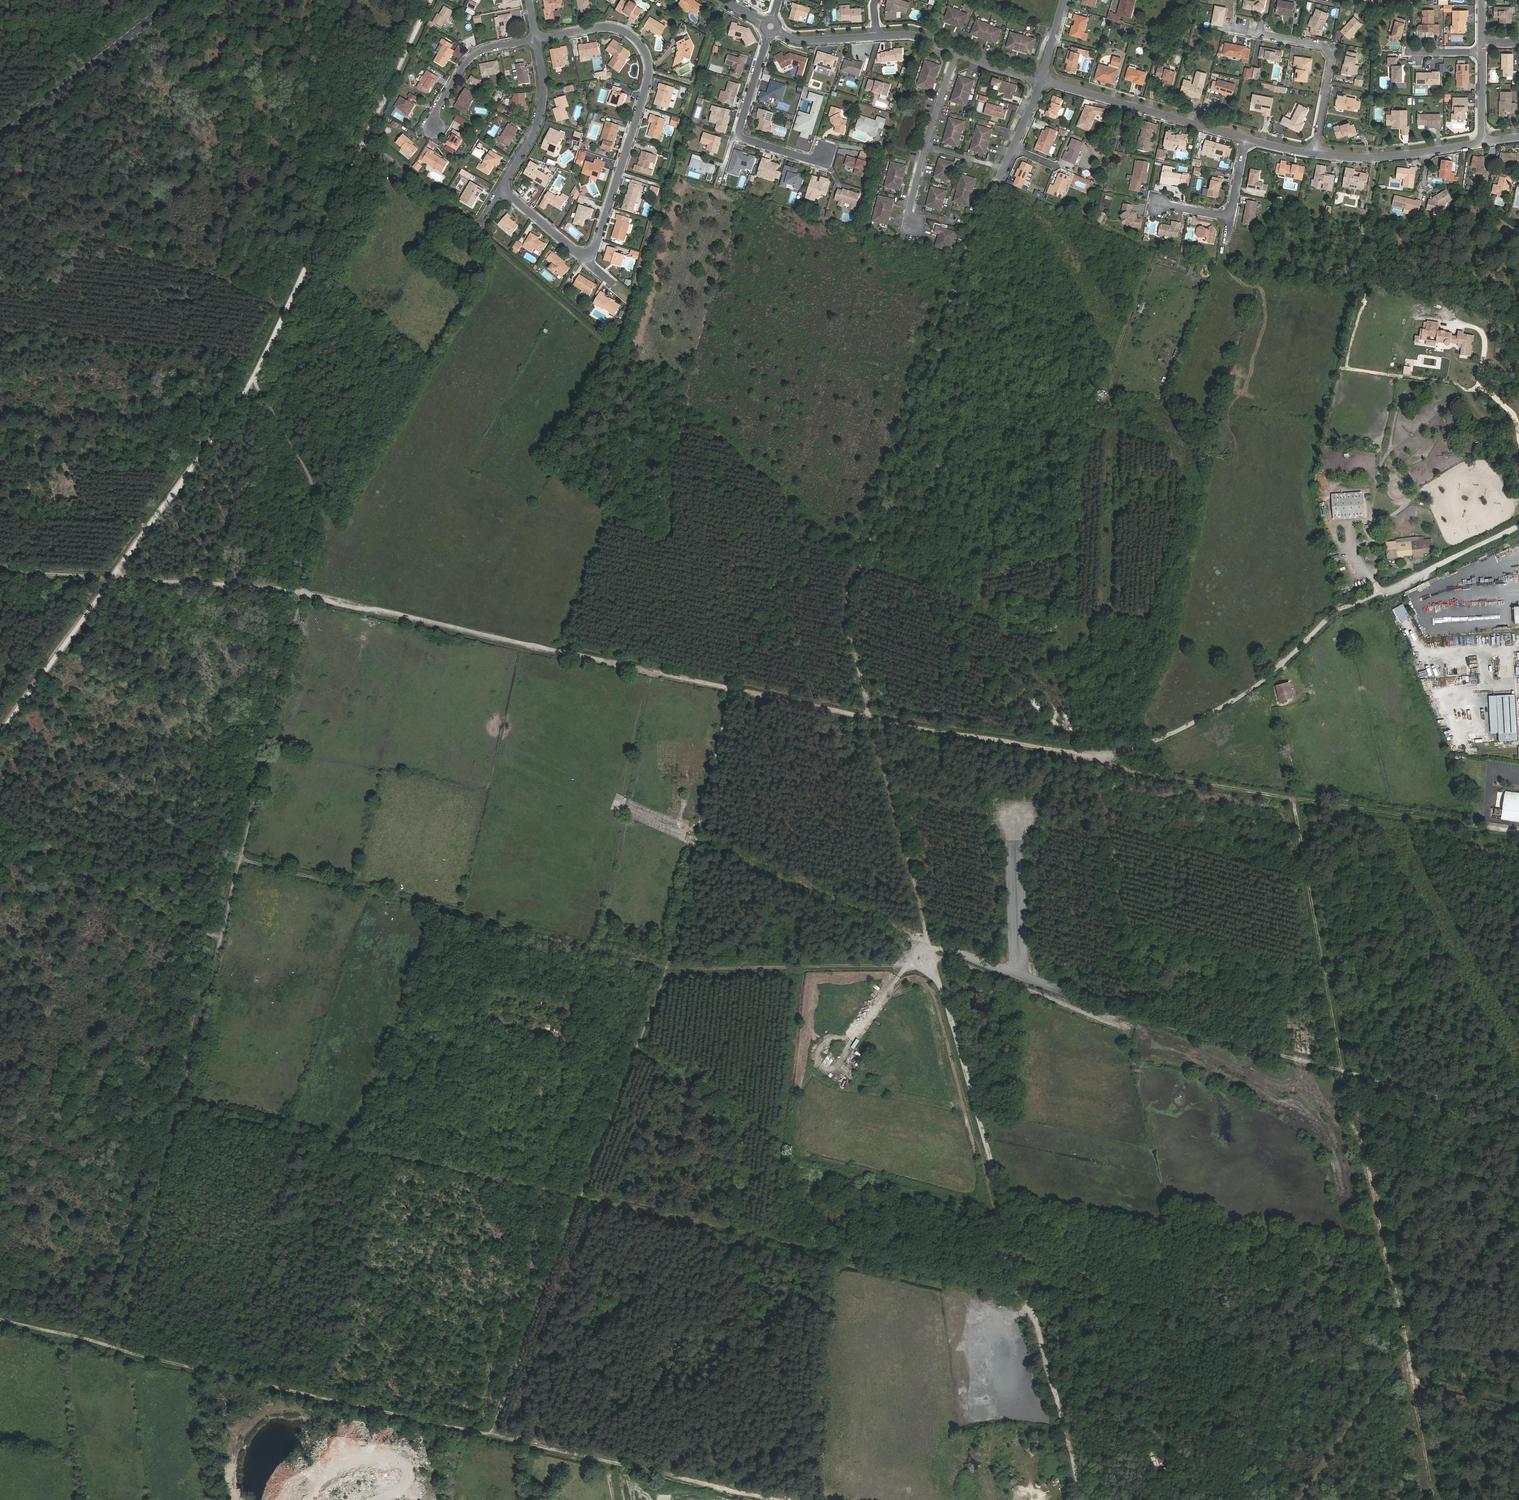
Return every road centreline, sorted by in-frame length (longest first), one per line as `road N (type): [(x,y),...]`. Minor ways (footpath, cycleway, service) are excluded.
road 1 (track): [(0,572),(288,590),(871,718),(1106,758),(1249,691),(1341,607),(1518,526)]
road 2 (track): [(122,1350),(323,497),(252,380)]
road 3 (track): [(1025,1294),(181,1108)]
road 4 (track): [(0,730),(252,380),(430,0)]
road 5 (track): [(871,718),(1083,1499)]
road 6 (unclassified): [(775,1499),(0,1320)]
road 7 (track): [(241,859),(668,968),(936,965)]
road 8 (track): [(491,1435),(668,968),(697,837)]
road 9 (track): [(1518,1118),(1090,1011),(972,965),(935,959)]
road 10 (track): [(871,718),(850,637),(850,595),(984,193),(1007,167)]
road 11 (residential): [(537,42),(619,30),(644,50),(647,83),(593,251),(581,256),(501,189)]
road 12 (track): [(1106,758),(1156,776),(1518,832)]
road 13 (track): [(1343,1072),(1369,1159),(1403,1342)]
road 14 (track): [(697,837),(931,944)]
road 15 (track): [(0,828),(222,941)]
road 16 (tertiary): [(0,139),(176,0)]
road 17 (residential): [(771,27),(737,135),(821,164),(826,148)]
road 18 (residential): [(1042,80),(1244,139)]
road 19 (residential): [(1315,155),(1331,54),(1237,29)]
road 20 (residential): [(1315,155),(1400,156),(1484,143)]
road 21 (residential): [(537,42),(545,94),(540,128),(501,189)]
road 22 (unclassified): [(1016,820),(1017,974)]
road 23 (track): [(697,837),(733,689)]
road 24 (residential): [(437,128),(435,114),(468,58),(537,42)]

